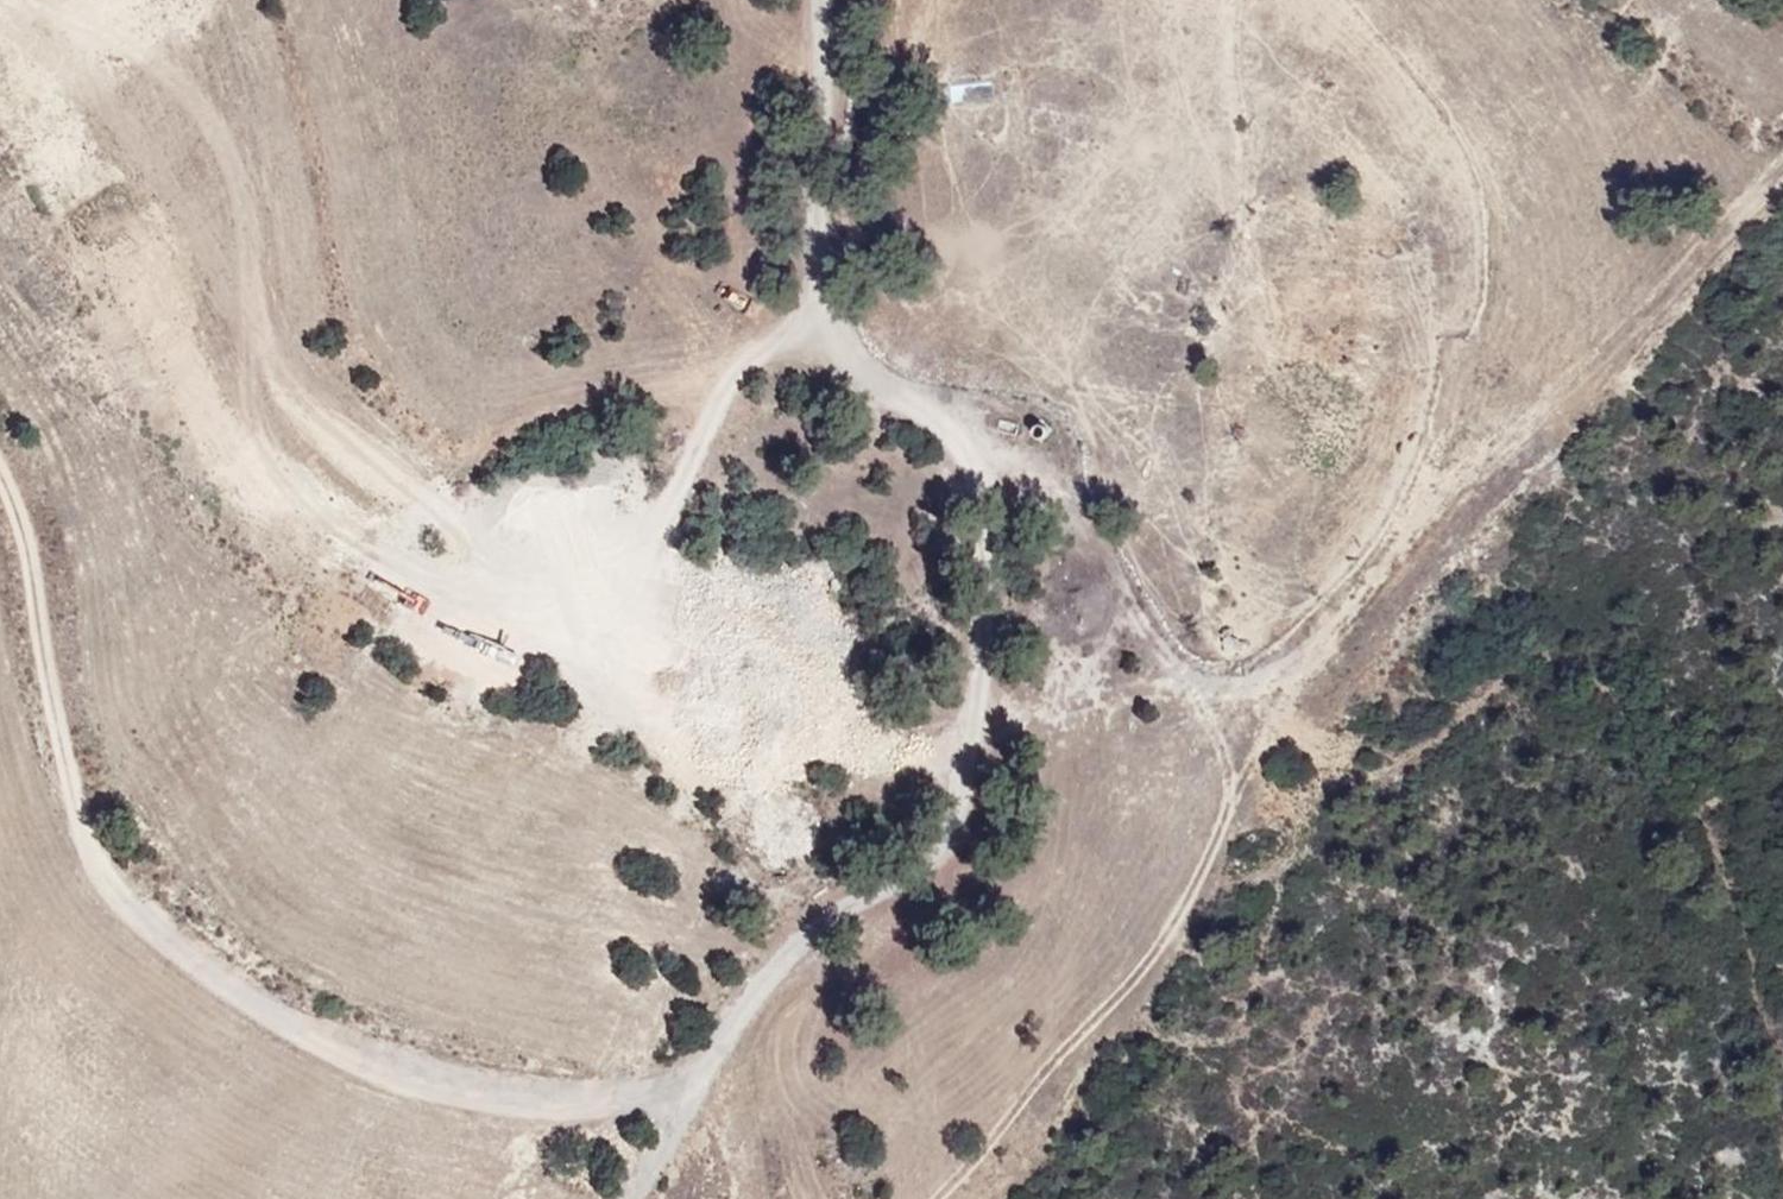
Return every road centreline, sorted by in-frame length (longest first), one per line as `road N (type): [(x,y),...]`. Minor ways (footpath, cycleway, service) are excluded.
road 1 (track): [(834,0),(820,86),(841,201),(831,300),(856,358),(960,431),(987,475),(992,541),(975,628),(976,774),(931,869),(875,898),(797,921),(628,1198)]
road 2 (track): [(704,1074),(633,1102),(471,1091),(339,1046),(201,967),(129,904),(73,806),(38,646),(23,533),(0,470)]

